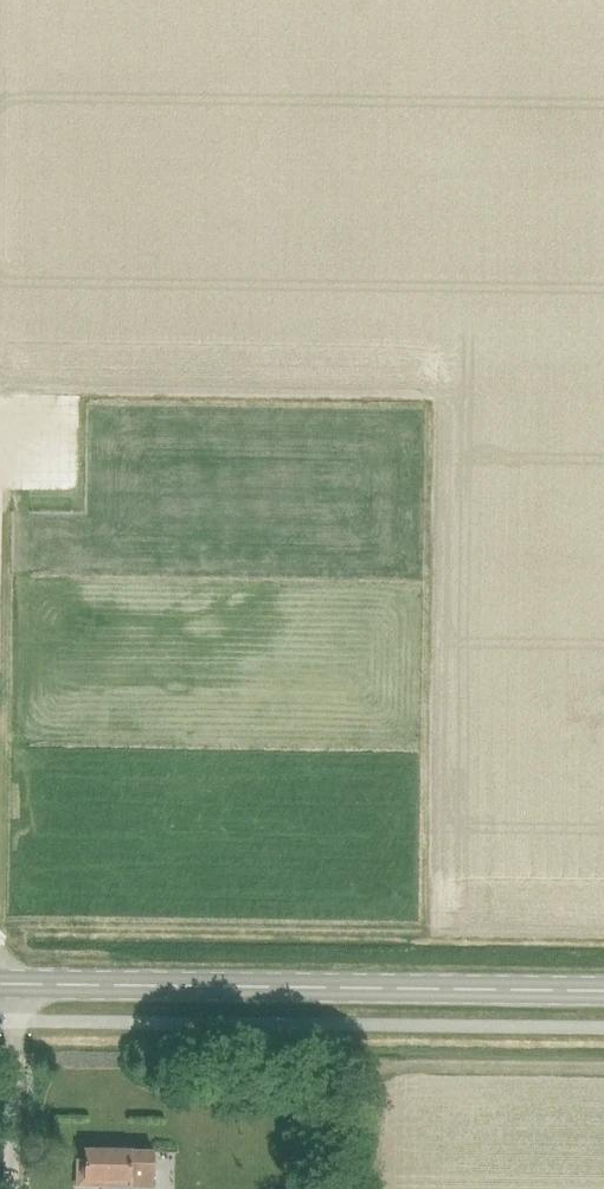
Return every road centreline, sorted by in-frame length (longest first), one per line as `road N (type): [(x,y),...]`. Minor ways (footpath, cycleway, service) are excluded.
road 1 (secondary): [(603,991),(0,984)]

